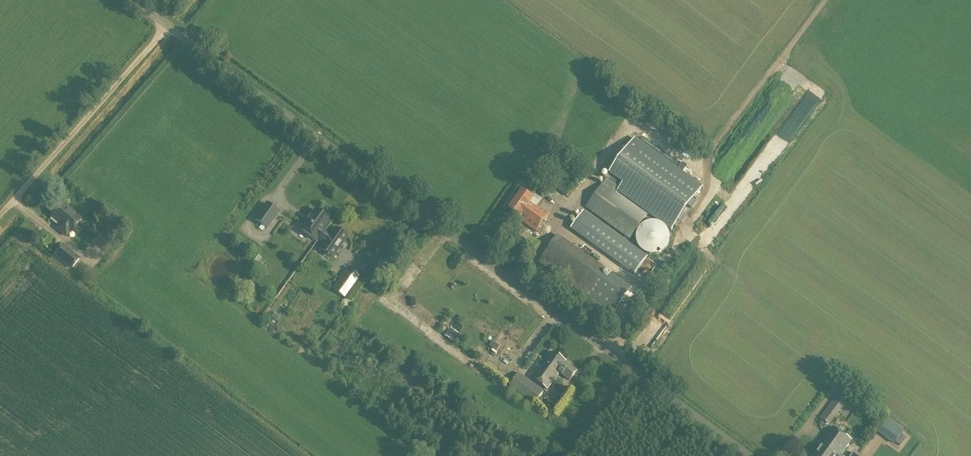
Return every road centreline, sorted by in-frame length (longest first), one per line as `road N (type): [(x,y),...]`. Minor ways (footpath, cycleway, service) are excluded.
road 1 (unclassified): [(747,455),(133,0)]
road 2 (track): [(168,26),(0,209)]

